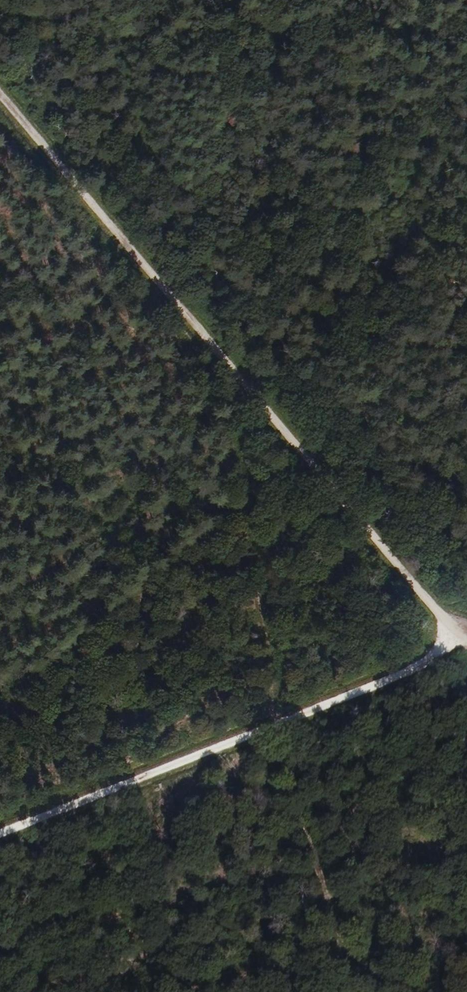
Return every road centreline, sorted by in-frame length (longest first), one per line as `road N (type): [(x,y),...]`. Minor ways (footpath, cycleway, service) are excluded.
road 1 (track): [(466,636),(0,99)]
road 2 (track): [(466,654),(0,834)]

